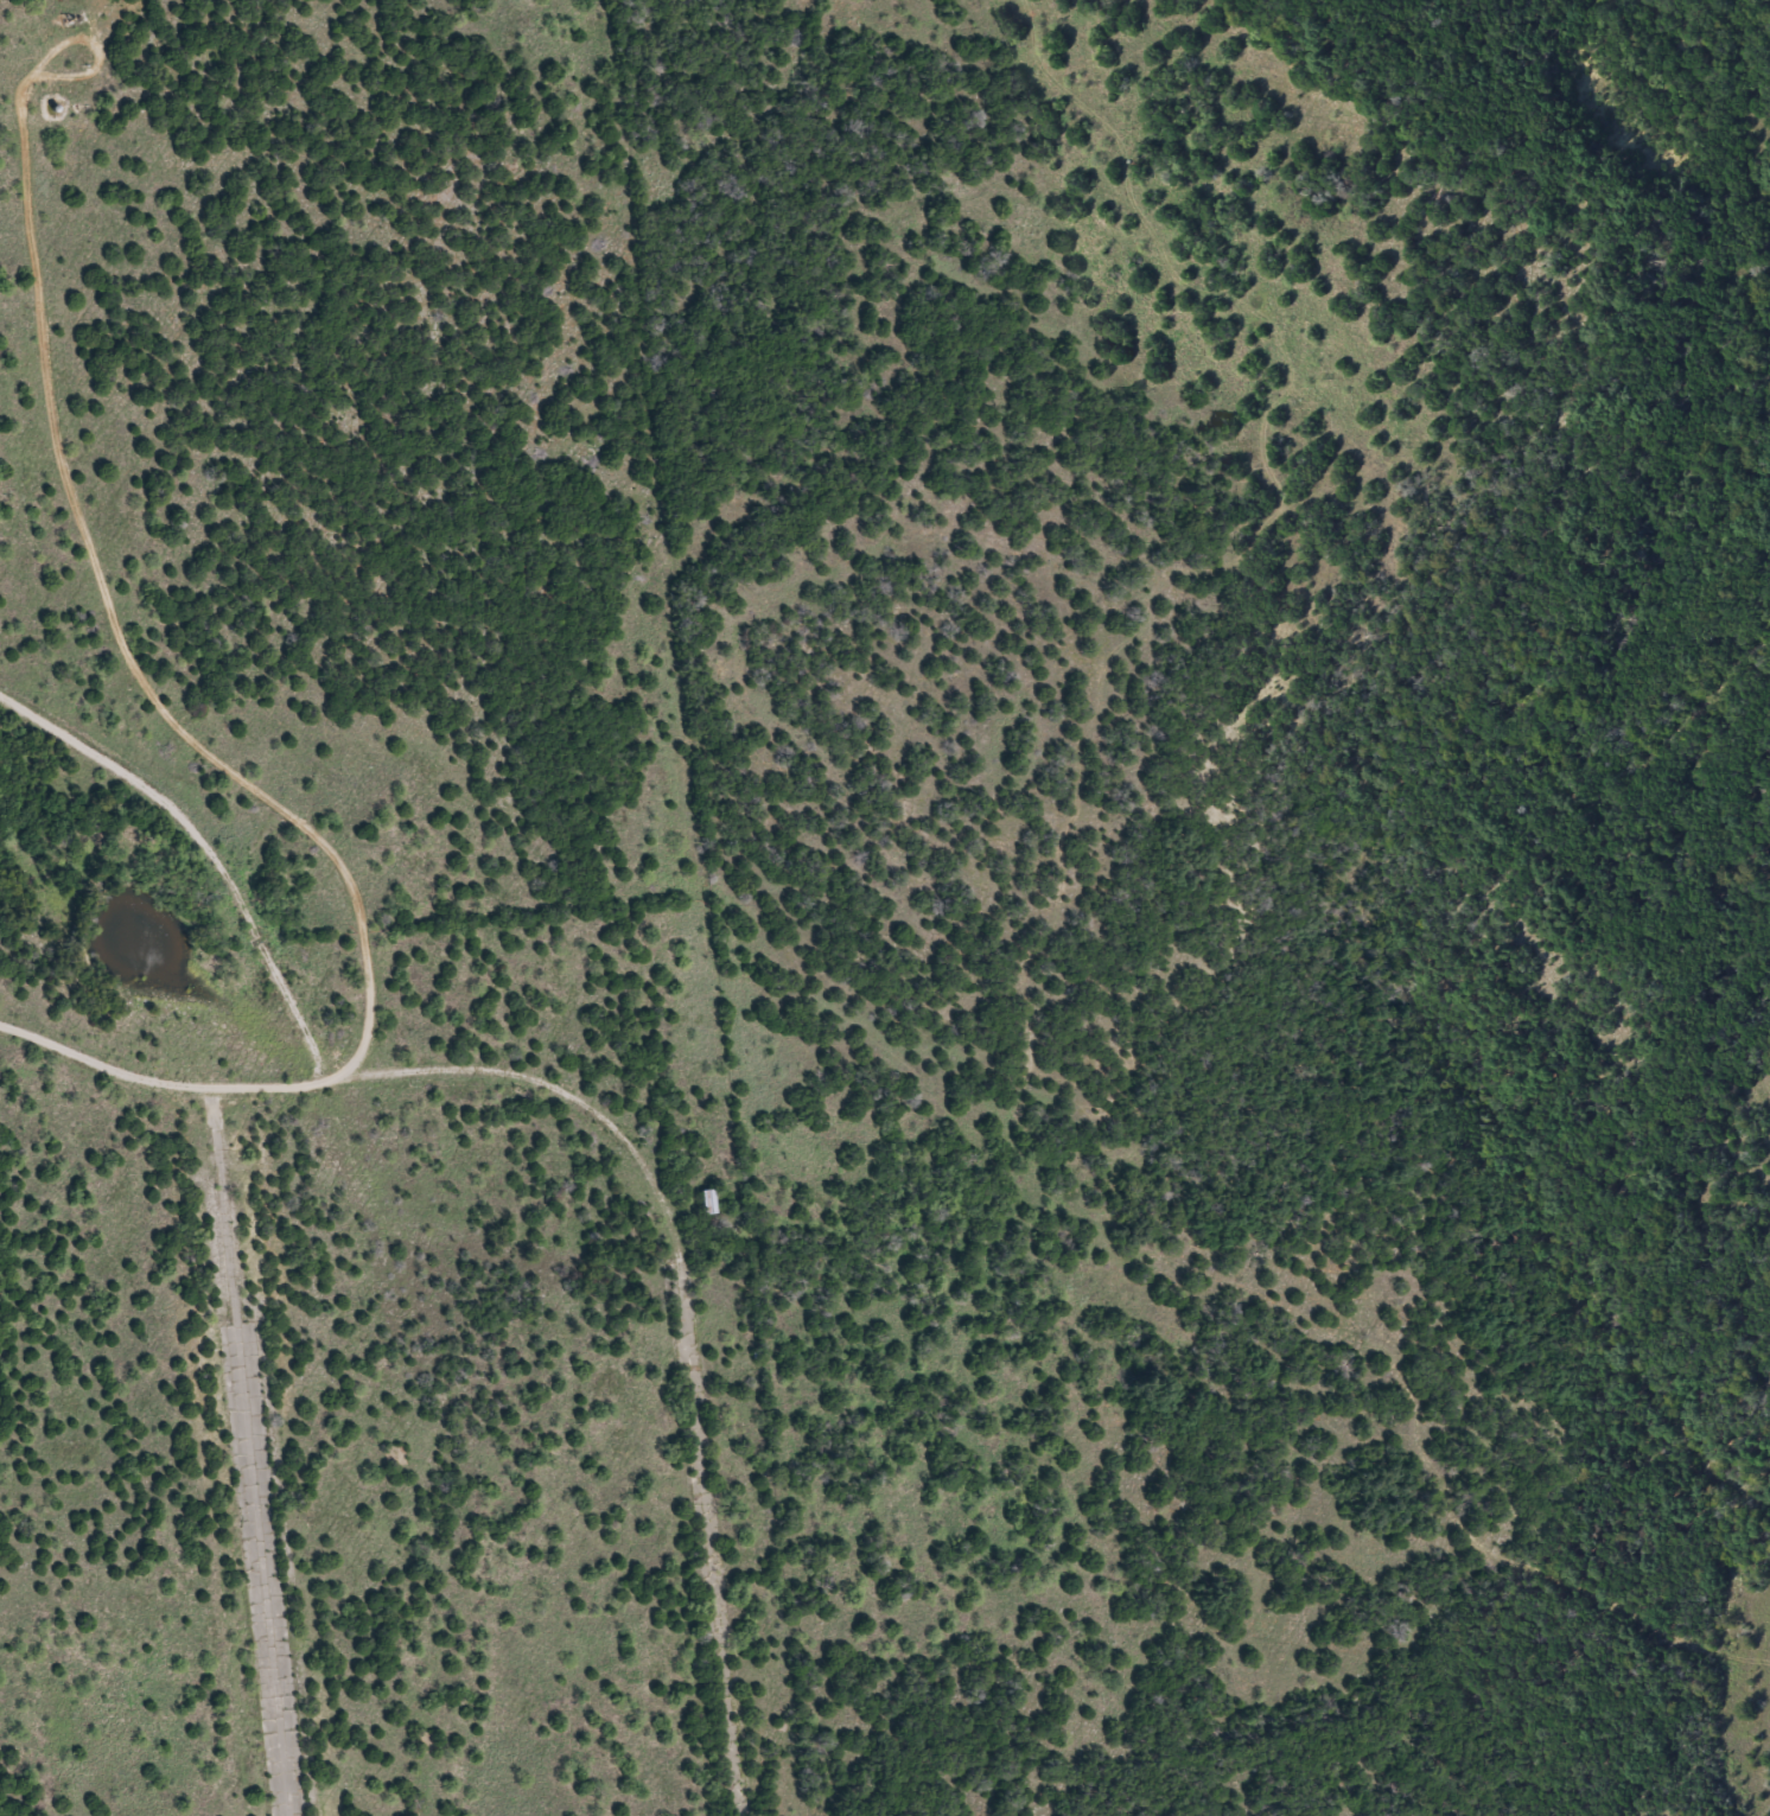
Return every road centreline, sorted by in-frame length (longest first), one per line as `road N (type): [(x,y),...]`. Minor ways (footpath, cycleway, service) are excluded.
road 1 (residential): [(75,74),(28,76),(56,44),(87,36),(94,68),(75,74)]

